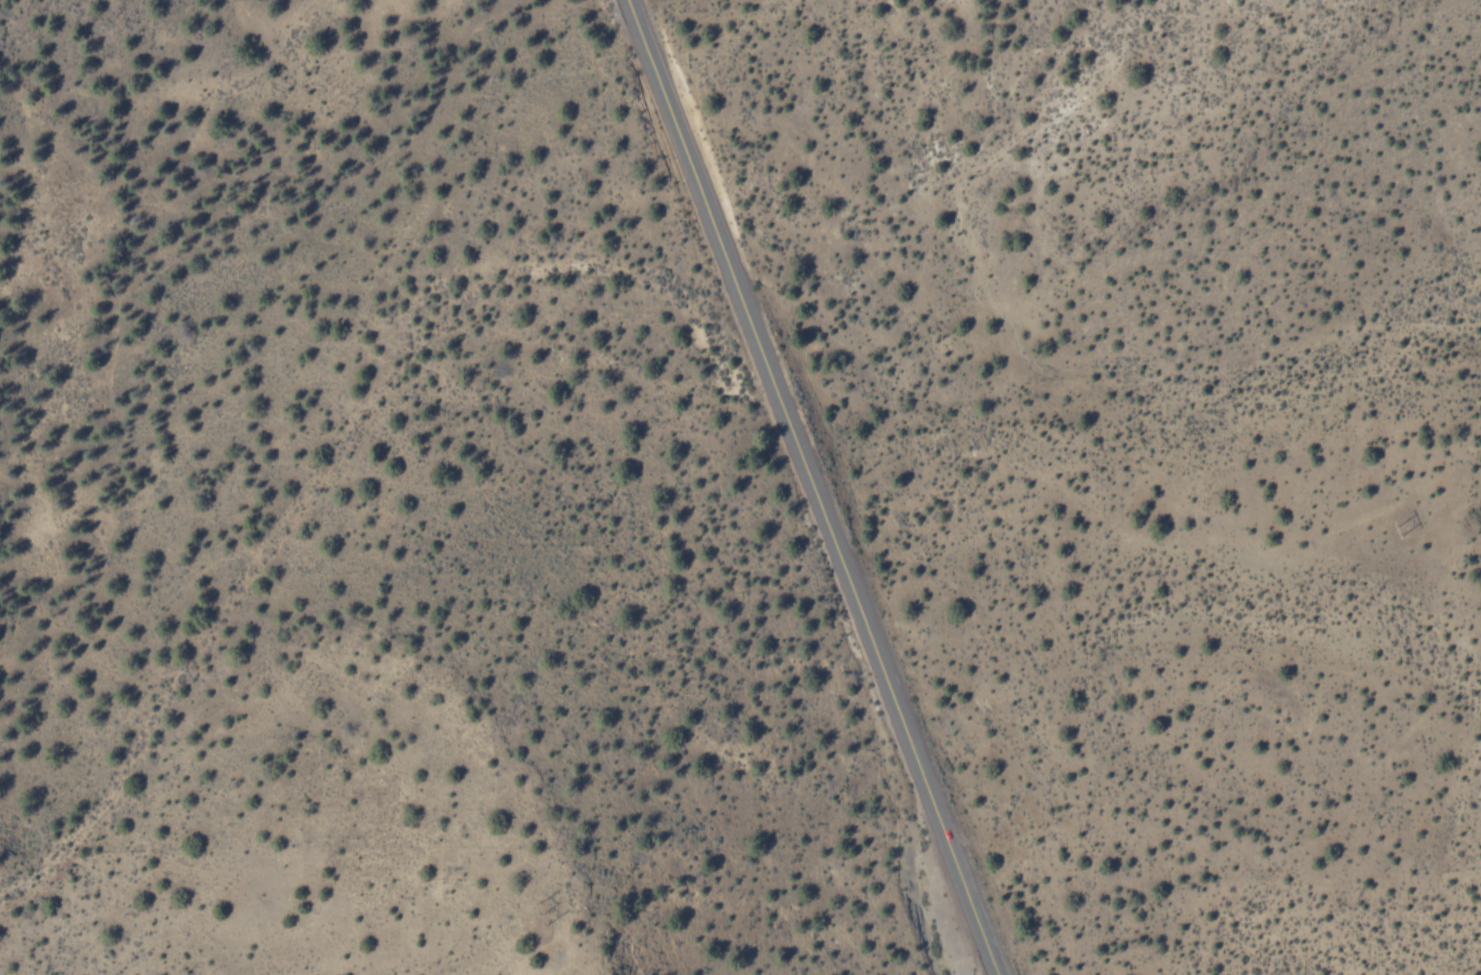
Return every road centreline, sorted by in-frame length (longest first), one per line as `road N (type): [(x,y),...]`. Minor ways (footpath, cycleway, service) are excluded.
road 1 (tertiary): [(628,0),(999,974)]

